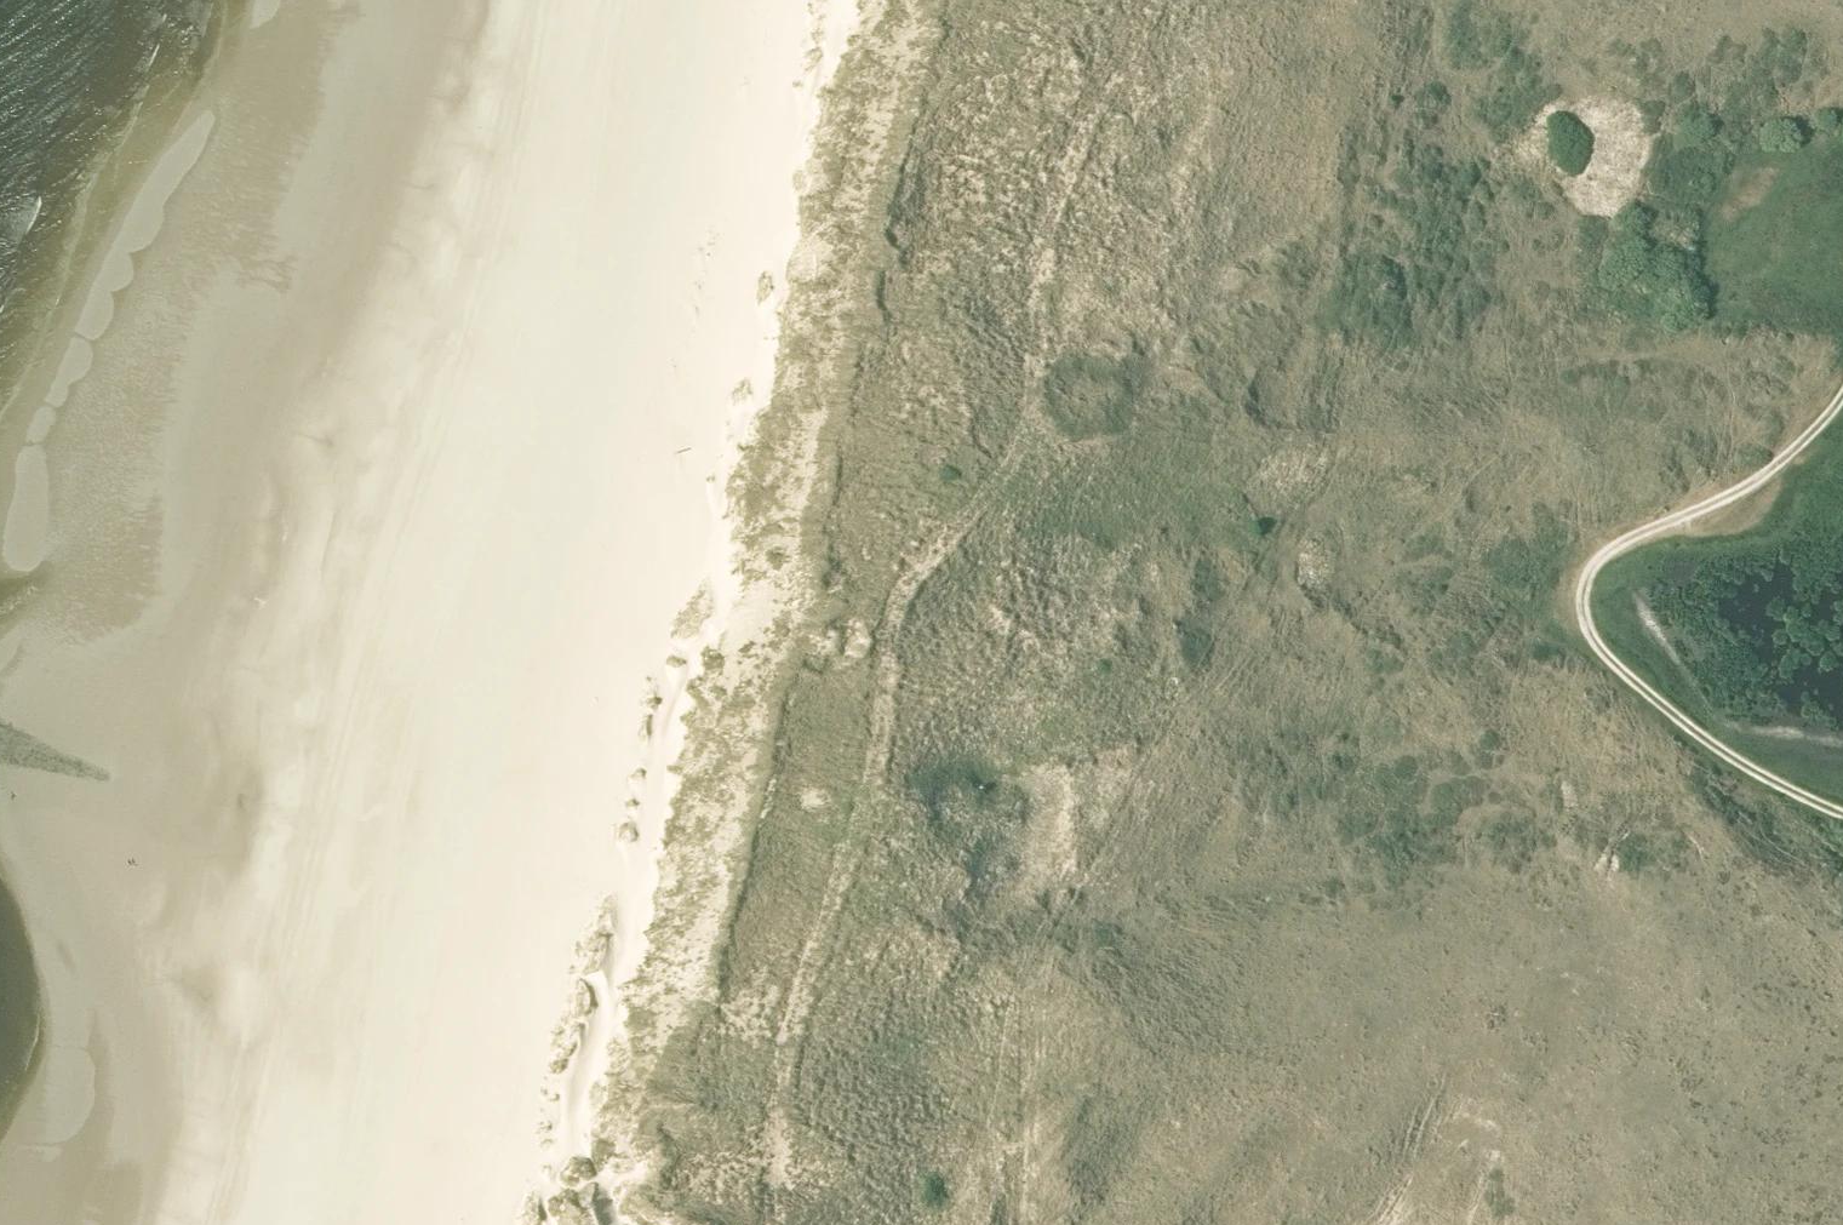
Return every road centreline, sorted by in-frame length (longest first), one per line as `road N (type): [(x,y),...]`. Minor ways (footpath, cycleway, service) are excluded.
road 1 (track): [(1842,820),(1700,738),(1627,683),(1581,634),(1575,594),(1597,562),(1629,540),(1744,492),(1842,392)]

